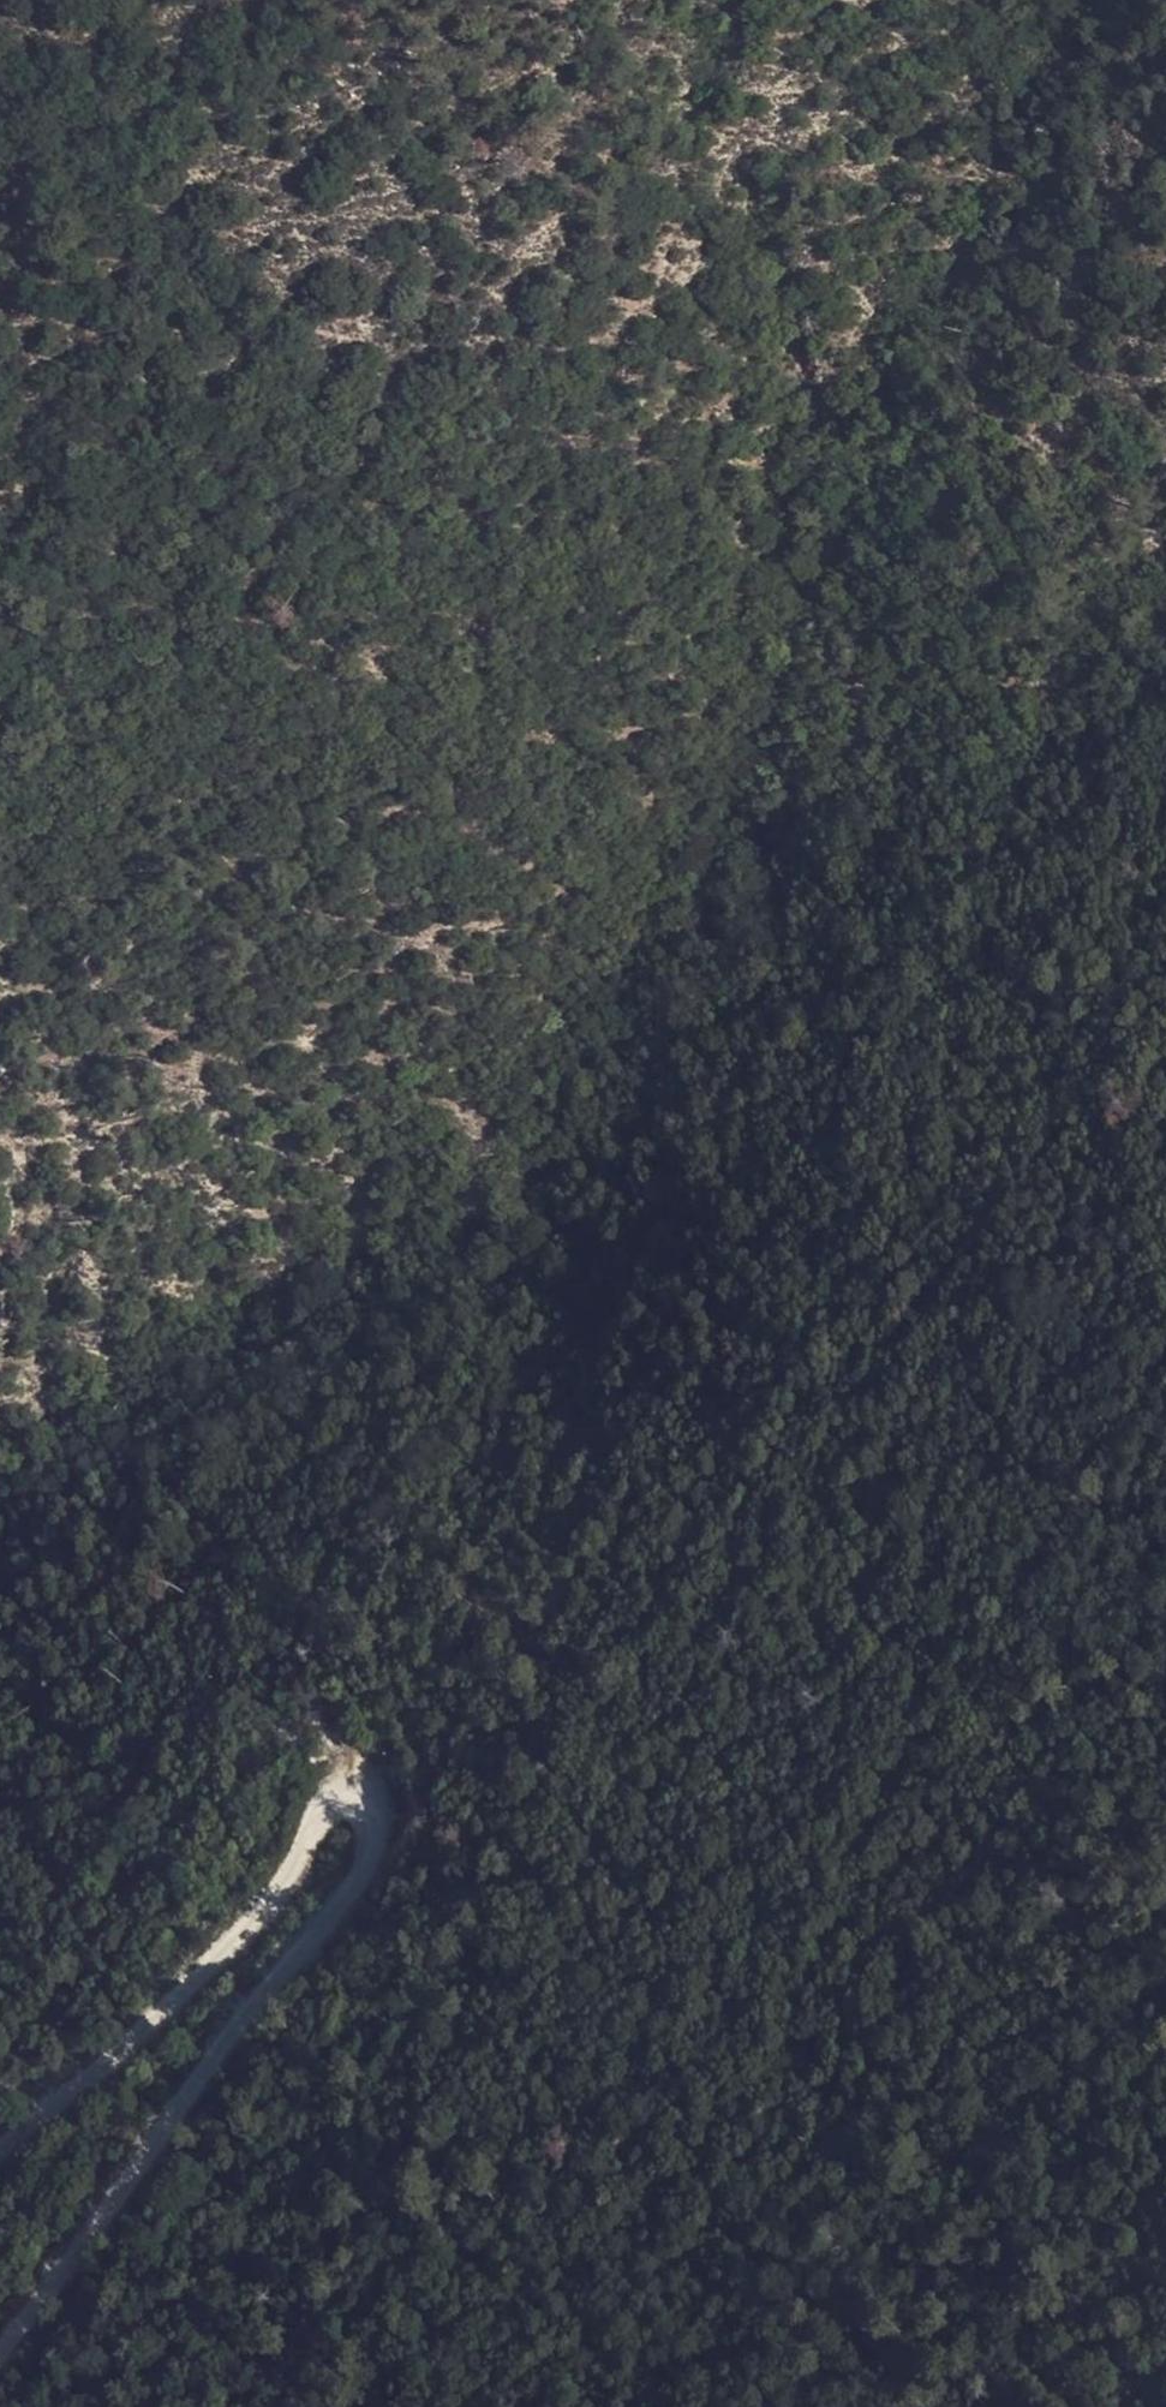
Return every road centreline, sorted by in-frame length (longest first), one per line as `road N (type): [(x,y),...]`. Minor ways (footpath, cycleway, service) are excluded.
road 1 (track): [(0,2341),(368,1877),(373,1820),(363,1802),(333,1805),(297,1866),(181,1991),(0,2147)]

